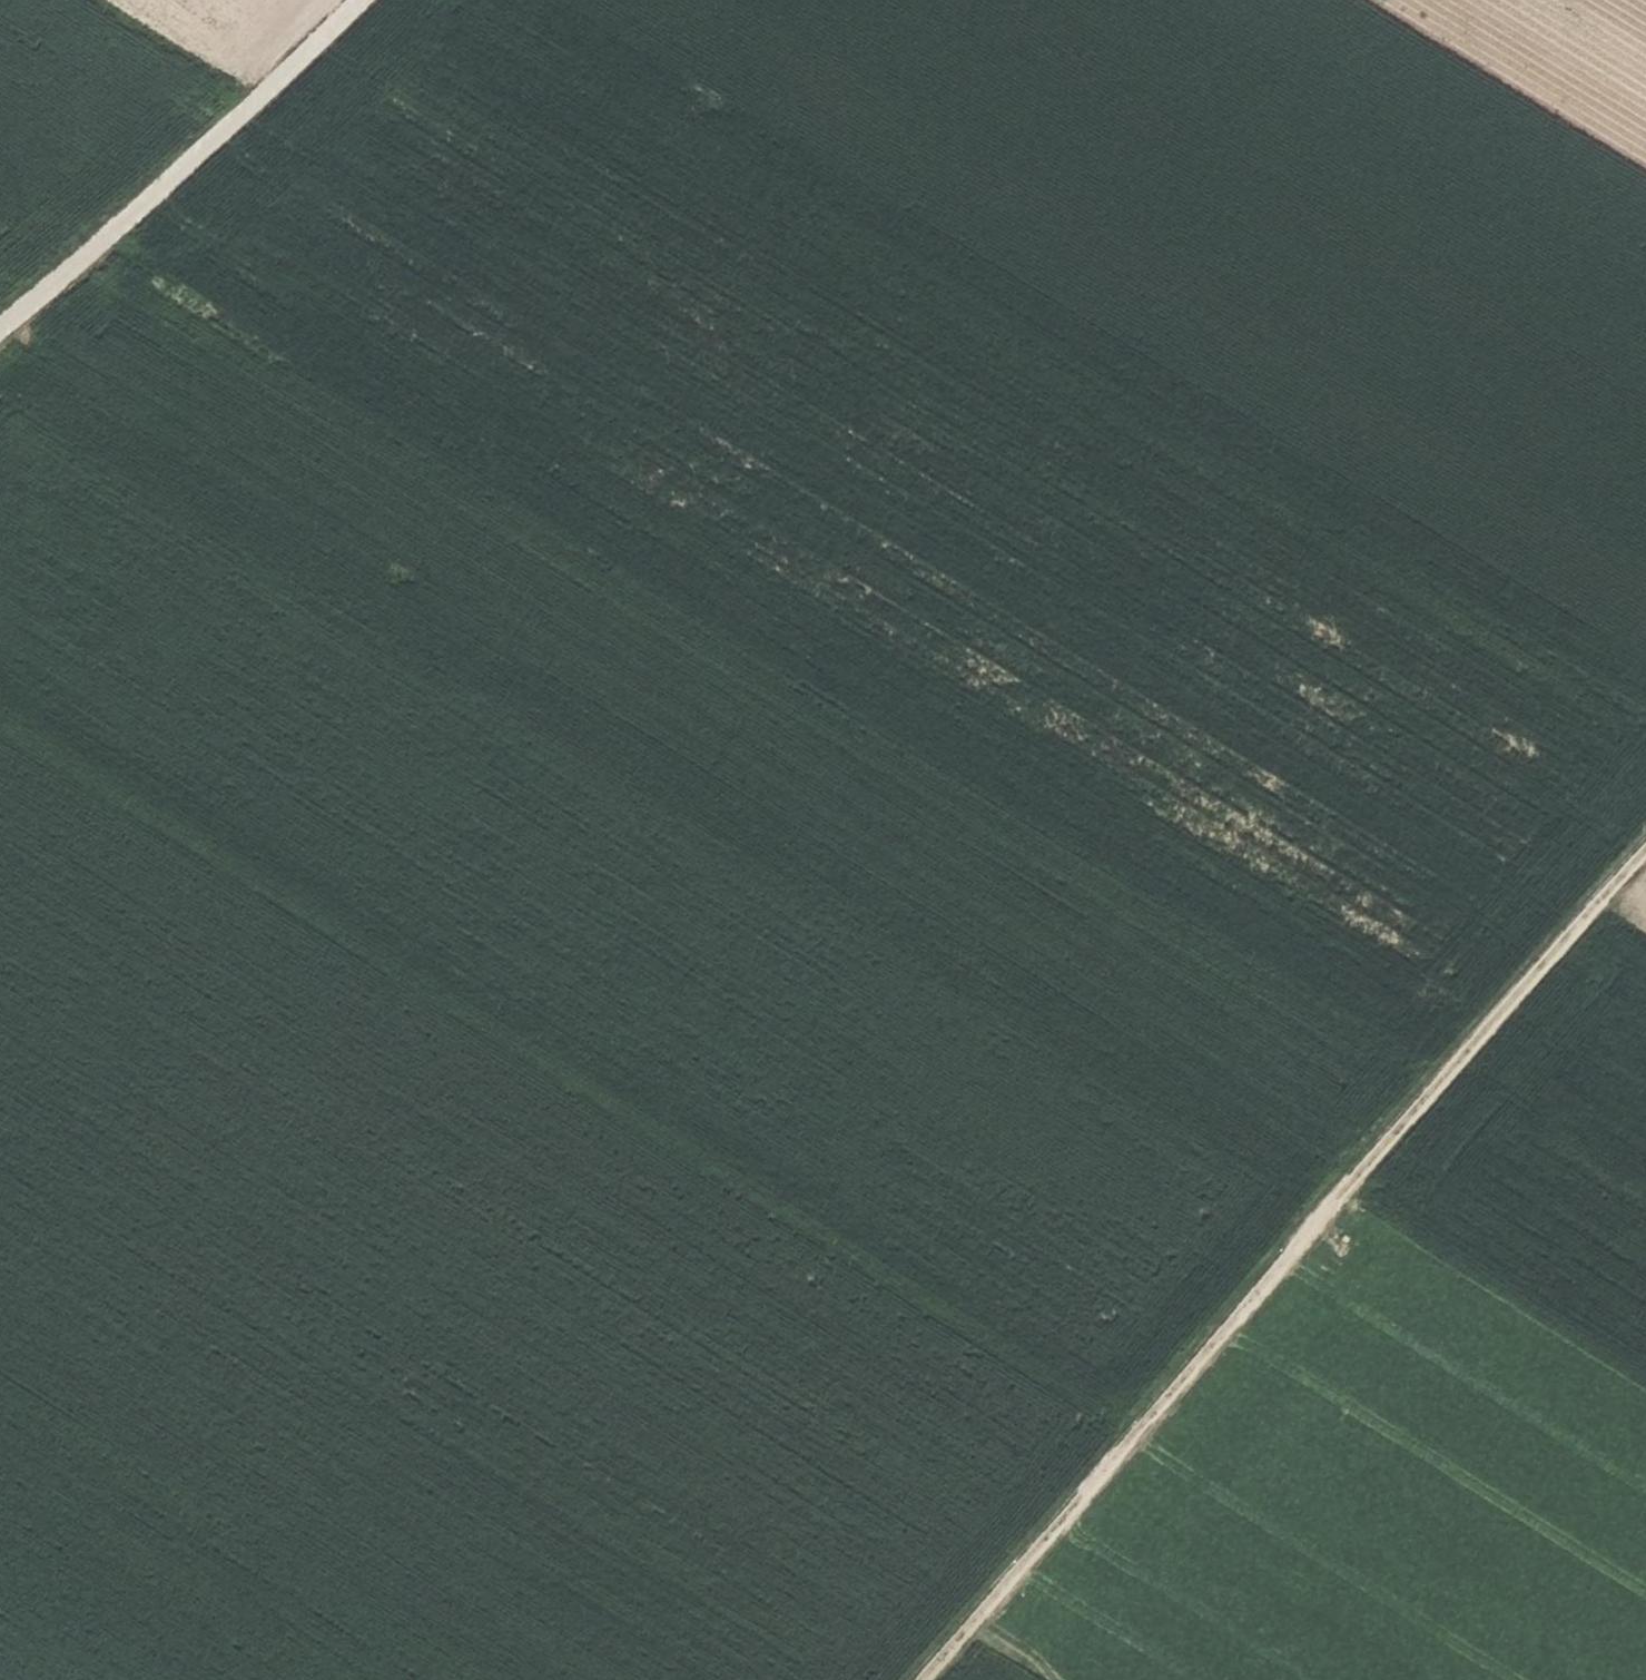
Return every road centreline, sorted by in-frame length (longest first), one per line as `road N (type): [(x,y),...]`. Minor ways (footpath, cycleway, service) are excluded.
road 1 (track): [(1645,839),(1370,1142),(913,1679)]
road 2 (track): [(0,320),(362,0)]

